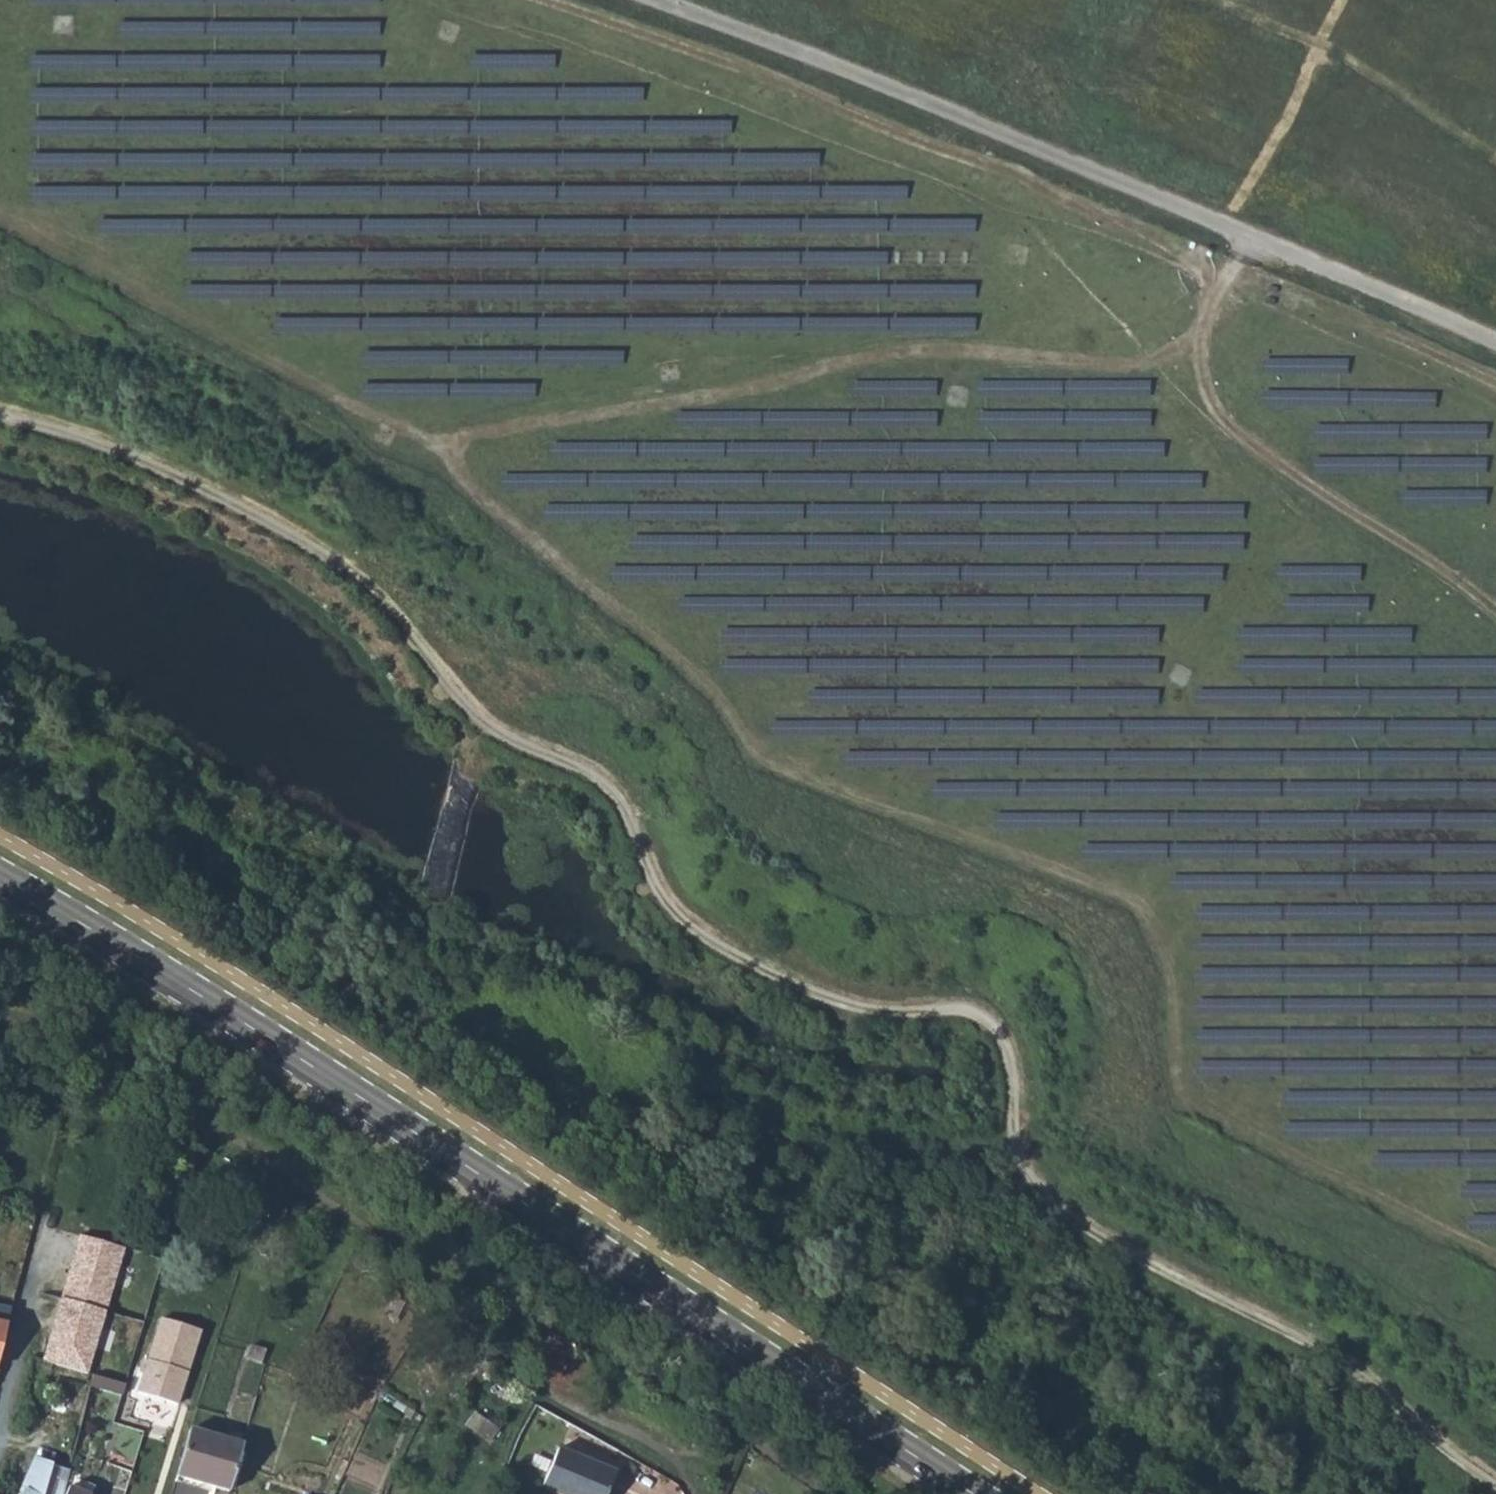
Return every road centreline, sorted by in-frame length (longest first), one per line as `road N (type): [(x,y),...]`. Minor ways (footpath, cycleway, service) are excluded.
road 1 (track): [(1495,1485),(1345,1360),(1100,1235),(1034,1184),(1017,1165),(1009,1136),(1013,1062),(997,1018),(970,1006),(856,1005),(698,934),(665,903),(625,805),(609,787),(490,727),(390,612),(320,552),(245,506),(116,448),(0,413)]
road 2 (track): [(1495,1253),(1216,1114),(1186,1088),(1172,974),(1157,924),(1125,887),(760,754),(729,701),(488,500),(441,442),(0,214)]
road 3 (secondary): [(0,876),(977,1493)]
road 4 (track): [(1194,350),(1092,359),(937,351),(441,442)]
road 5 (track): [(557,0),(769,73),(1232,269)]
road 6 (track): [(1249,234),(1194,350),(1216,413),(1495,615)]
road 7 (track): [(1232,269),(1495,381)]

